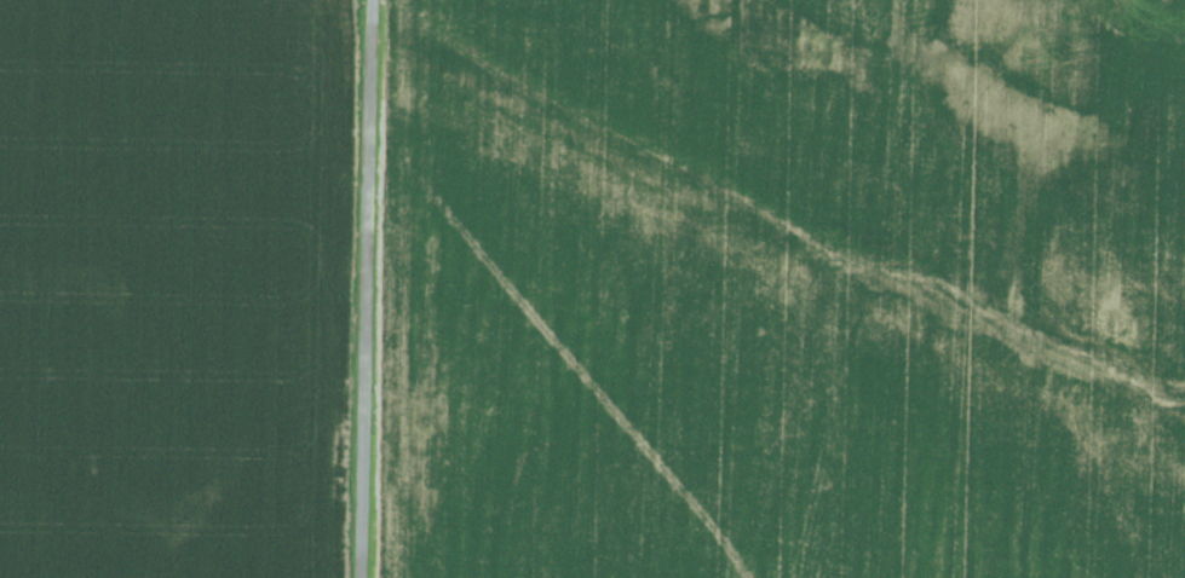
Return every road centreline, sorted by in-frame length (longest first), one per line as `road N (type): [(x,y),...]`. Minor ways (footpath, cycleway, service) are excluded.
road 1 (residential): [(366,577),(377,0)]

